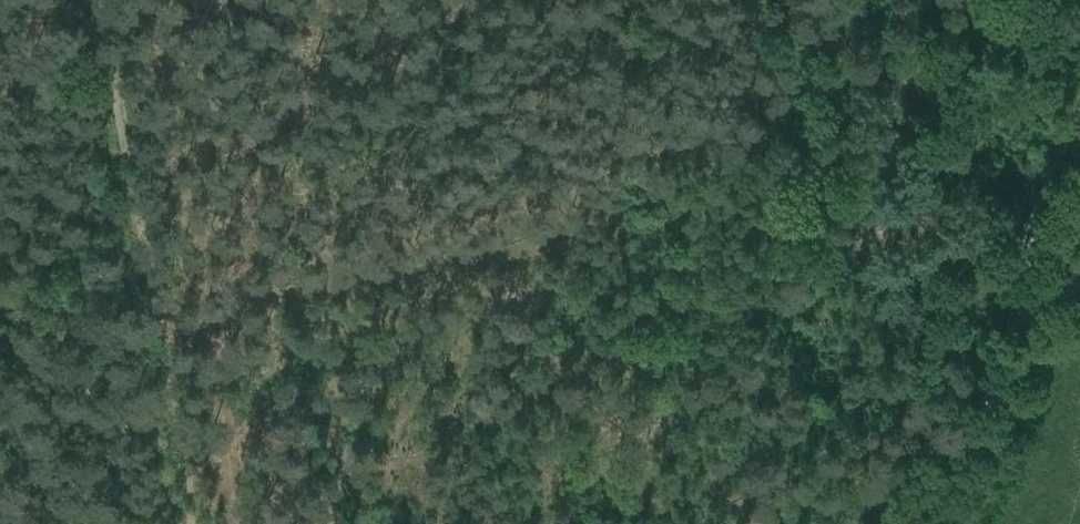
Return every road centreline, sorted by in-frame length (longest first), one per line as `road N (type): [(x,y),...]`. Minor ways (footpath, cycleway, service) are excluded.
road 1 (track): [(192,523),(86,0)]
road 2 (track): [(952,523),(1041,270)]

